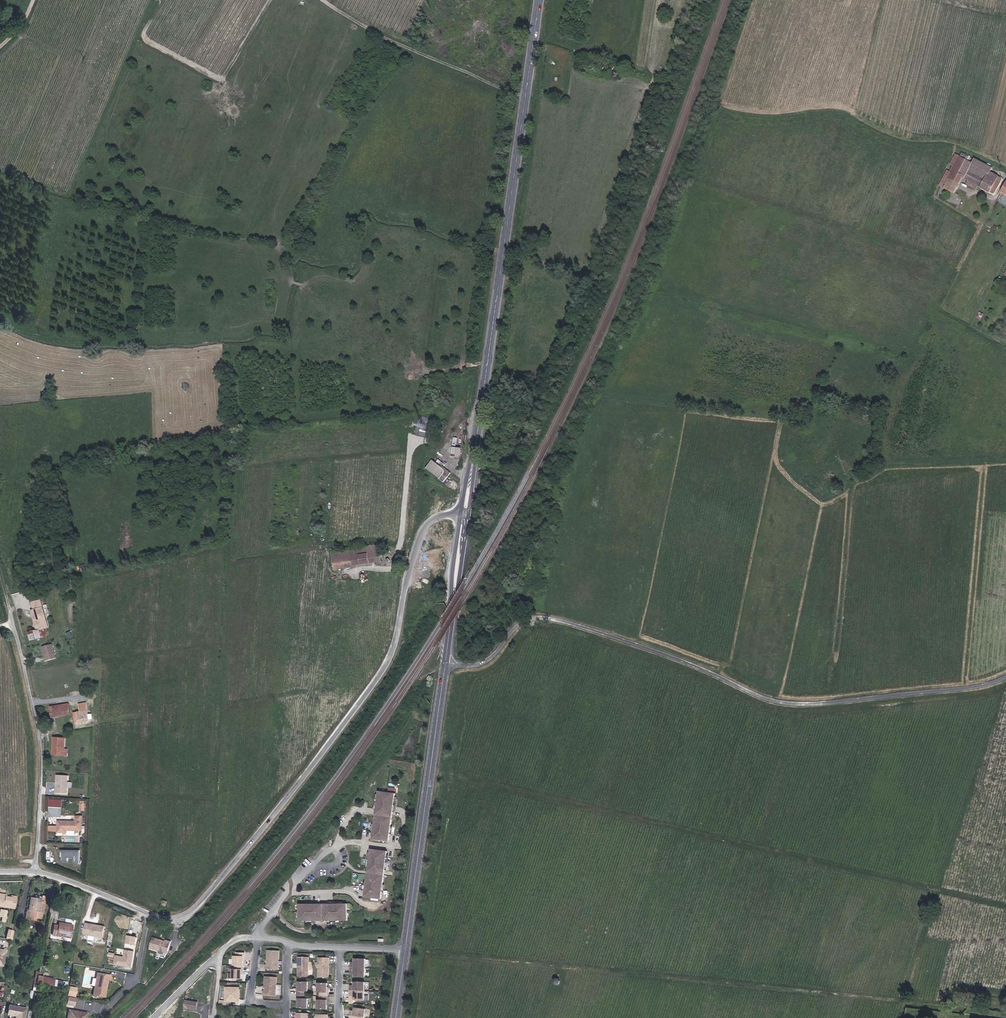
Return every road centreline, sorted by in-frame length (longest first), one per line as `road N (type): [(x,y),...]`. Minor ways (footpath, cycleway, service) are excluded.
road 1 (unclassified): [(460,517),(426,527),(390,659),(193,910),(157,917),(54,876),(0,869)]
road 2 (unclassified): [(1005,678),(771,701),(673,657),(537,618),(483,664),(446,664)]
road 3 (secondary): [(477,438),(539,0)]
road 4 (secondary): [(405,951),(446,664)]

